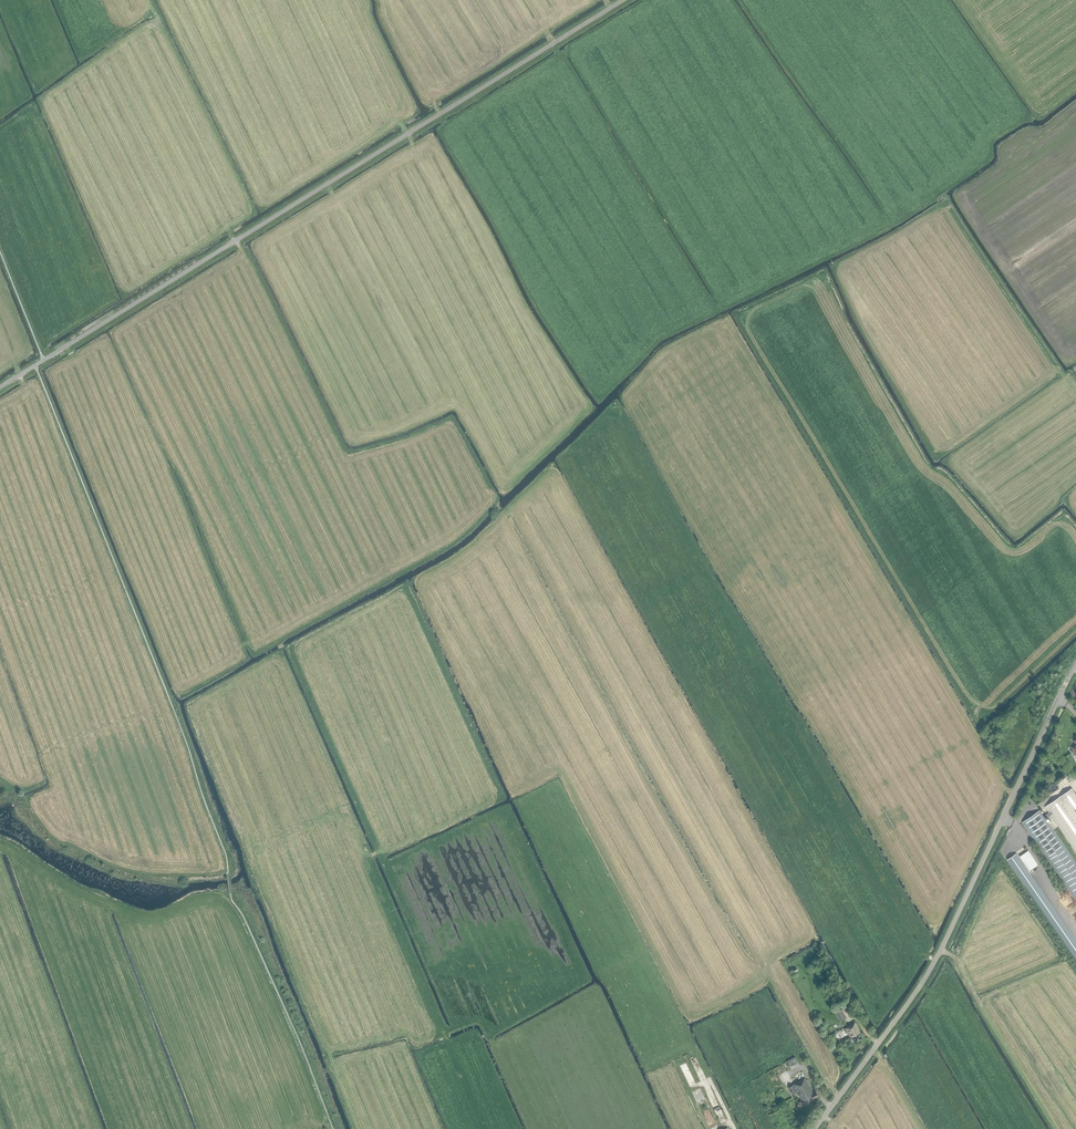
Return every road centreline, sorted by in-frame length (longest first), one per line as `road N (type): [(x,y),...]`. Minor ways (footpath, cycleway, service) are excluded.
road 1 (unclassified): [(0,387),(623,0)]
road 2 (unclassified): [(814,1128),(936,959),(1075,665)]

